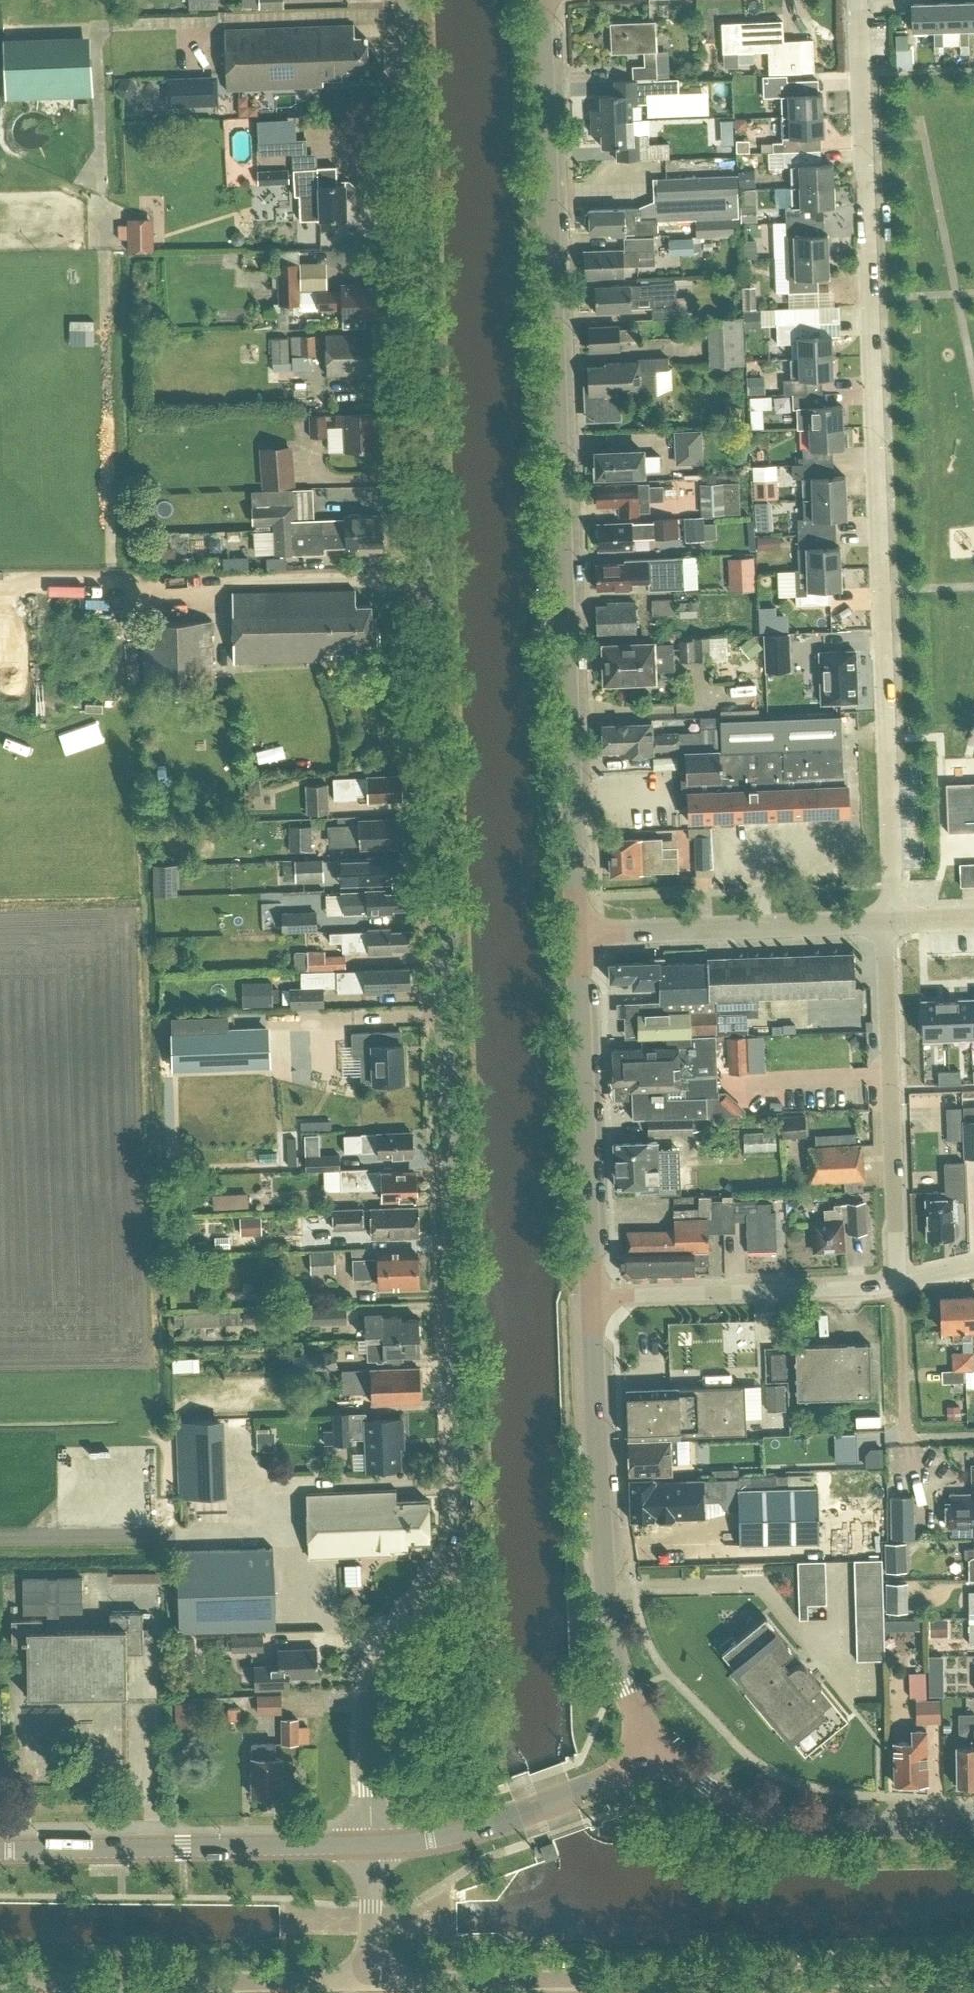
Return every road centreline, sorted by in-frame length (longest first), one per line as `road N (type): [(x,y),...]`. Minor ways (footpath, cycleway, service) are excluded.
road 1 (unclassified): [(371,1845),(375,1682),(453,1557),(465,1504),(408,0)]
road 2 (secondary): [(576,930),(542,0)]
road 3 (residential): [(887,919),(856,0)]
road 4 (unclassified): [(973,1973),(371,1981)]
road 5 (secondary): [(655,1746),(624,1690),(610,1640),(590,1298)]
road 6 (track): [(430,583),(0,581)]
road 7 (secondary): [(0,1849),(371,1845)]
road 8 (unclassified): [(371,1981),(0,1984)]
road 9 (secondary): [(590,1298),(576,930)]
road 10 (residential): [(899,1283),(887,919)]
road 11 (secondary): [(973,1824),(793,1823),(717,1794),(655,1746)]
road 12 (residential): [(576,930),(887,919)]
road 13 (residential): [(590,1298),(899,1283)]
road 14 (secondary): [(371,1845),(471,1829),(591,1785),(655,1746)]
road 15 (residential): [(371,1981),(371,1845)]

